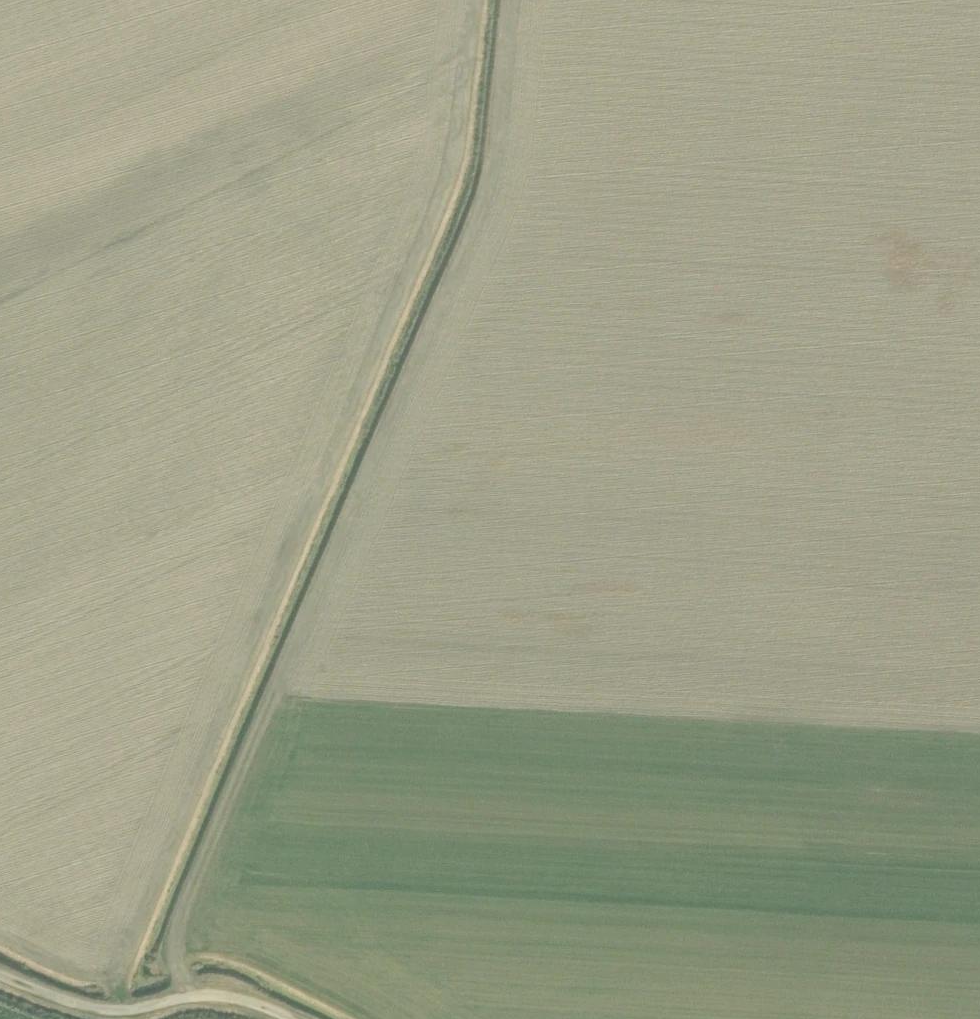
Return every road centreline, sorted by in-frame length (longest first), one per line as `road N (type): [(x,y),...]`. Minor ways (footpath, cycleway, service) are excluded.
road 1 (unclassified): [(293,1018),(215,992),(115,1009),(74,1002),(0,971)]

